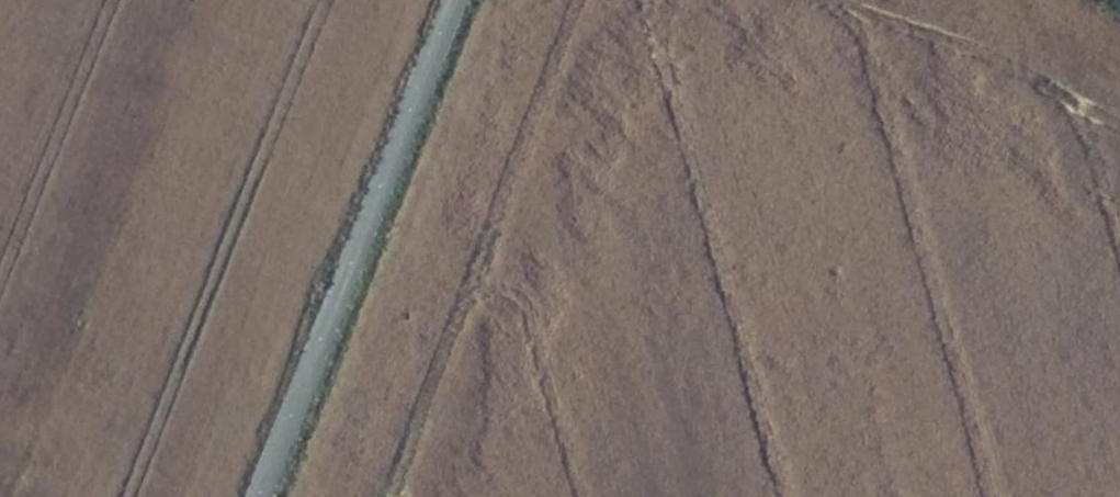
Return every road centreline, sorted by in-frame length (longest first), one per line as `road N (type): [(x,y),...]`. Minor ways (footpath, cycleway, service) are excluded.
road 1 (tertiary): [(456,0),(261,496)]

